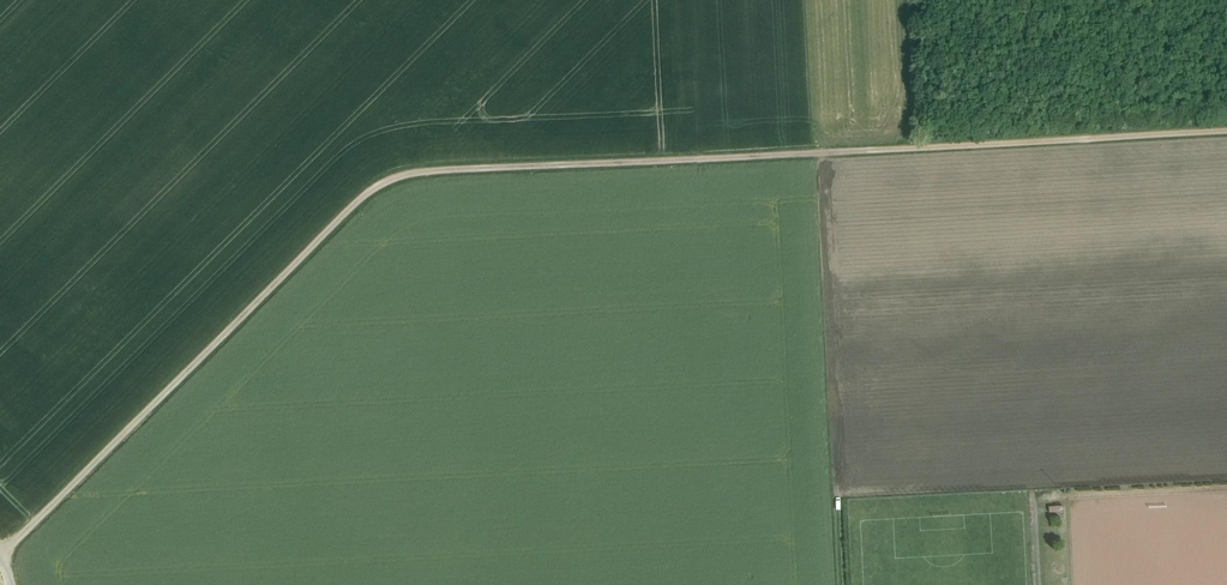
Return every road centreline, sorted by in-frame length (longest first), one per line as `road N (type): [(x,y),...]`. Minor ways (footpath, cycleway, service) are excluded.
road 1 (track): [(1226,134),(398,178),(366,194),(0,555)]

